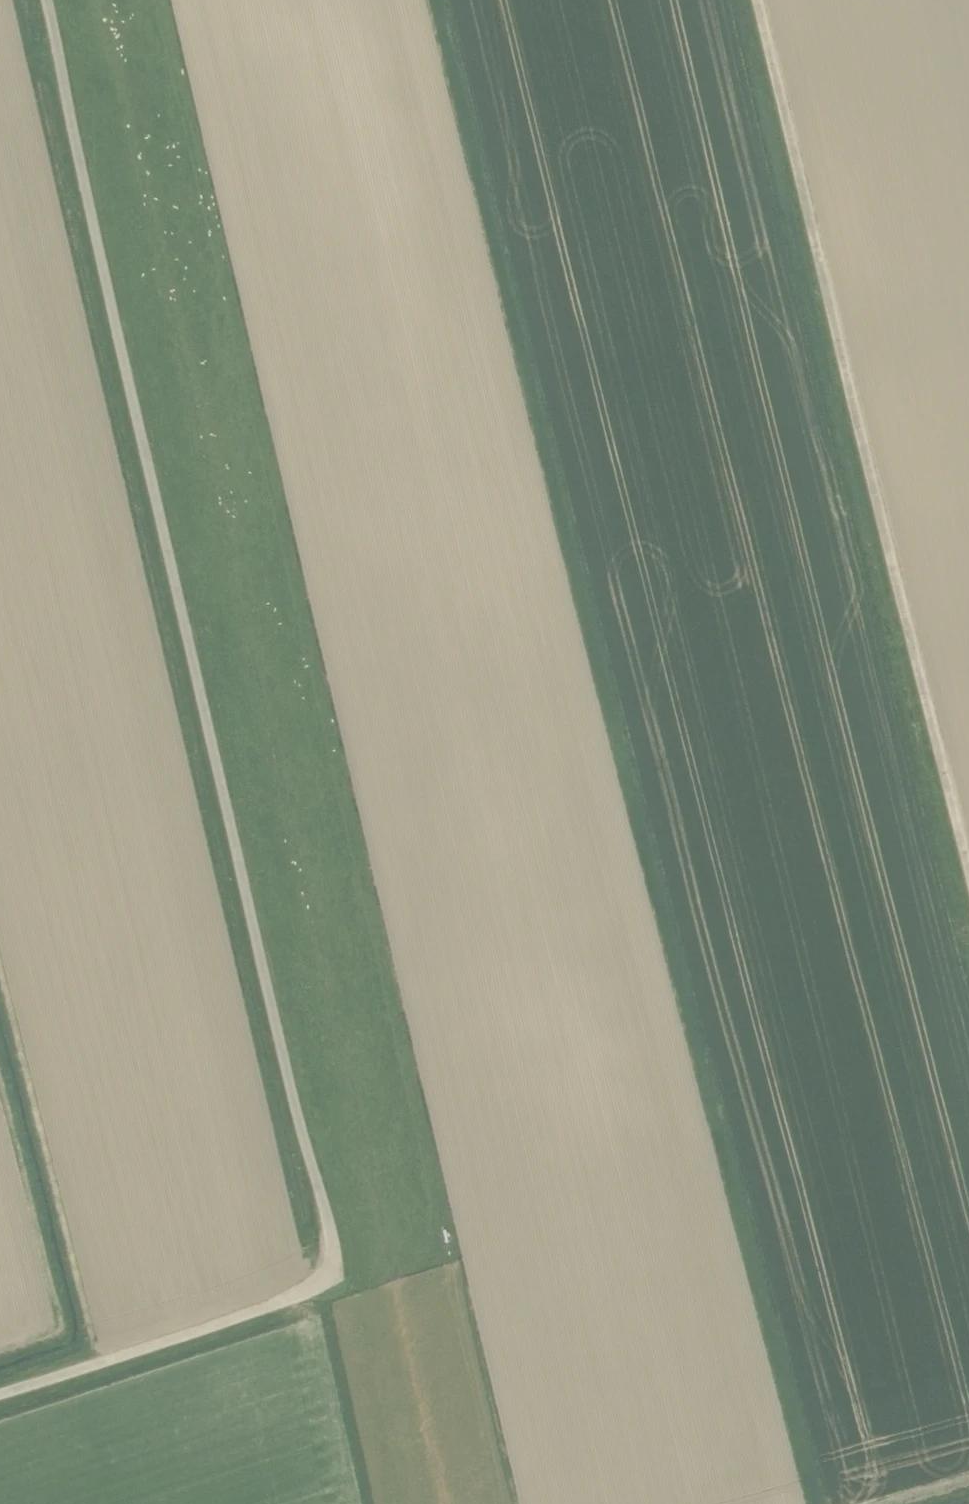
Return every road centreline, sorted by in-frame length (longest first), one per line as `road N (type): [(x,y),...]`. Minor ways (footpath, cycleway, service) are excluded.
road 1 (track): [(0,1395),(273,1305),(304,1287),(312,1260),(305,1171),(36,0)]

